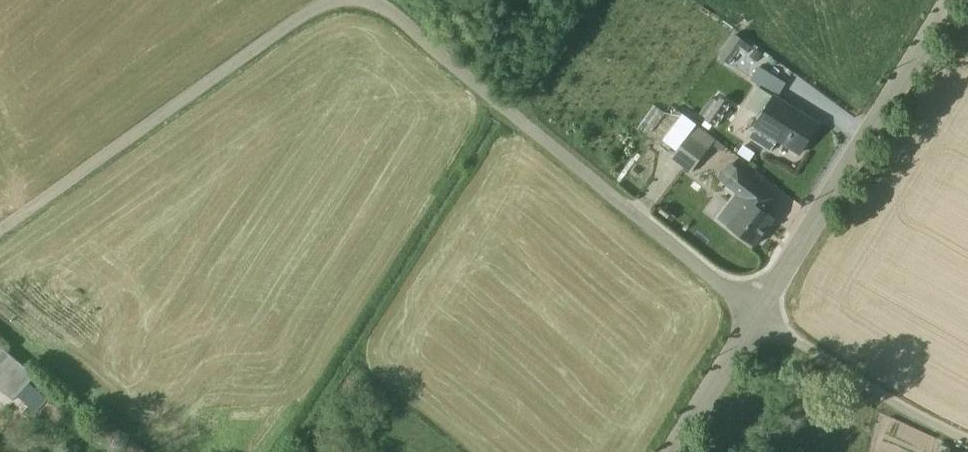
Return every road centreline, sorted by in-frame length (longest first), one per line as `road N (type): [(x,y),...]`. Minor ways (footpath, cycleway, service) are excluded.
road 1 (unclassified): [(360,0),(394,17),(760,314)]
road 2 (unclassified): [(0,231),(297,19),(337,0)]
road 3 (unclassified): [(760,314),(952,0)]
road 4 (unclassified): [(760,314),(861,383),(967,438)]
road 5 (unclassified): [(677,451),(760,314)]

